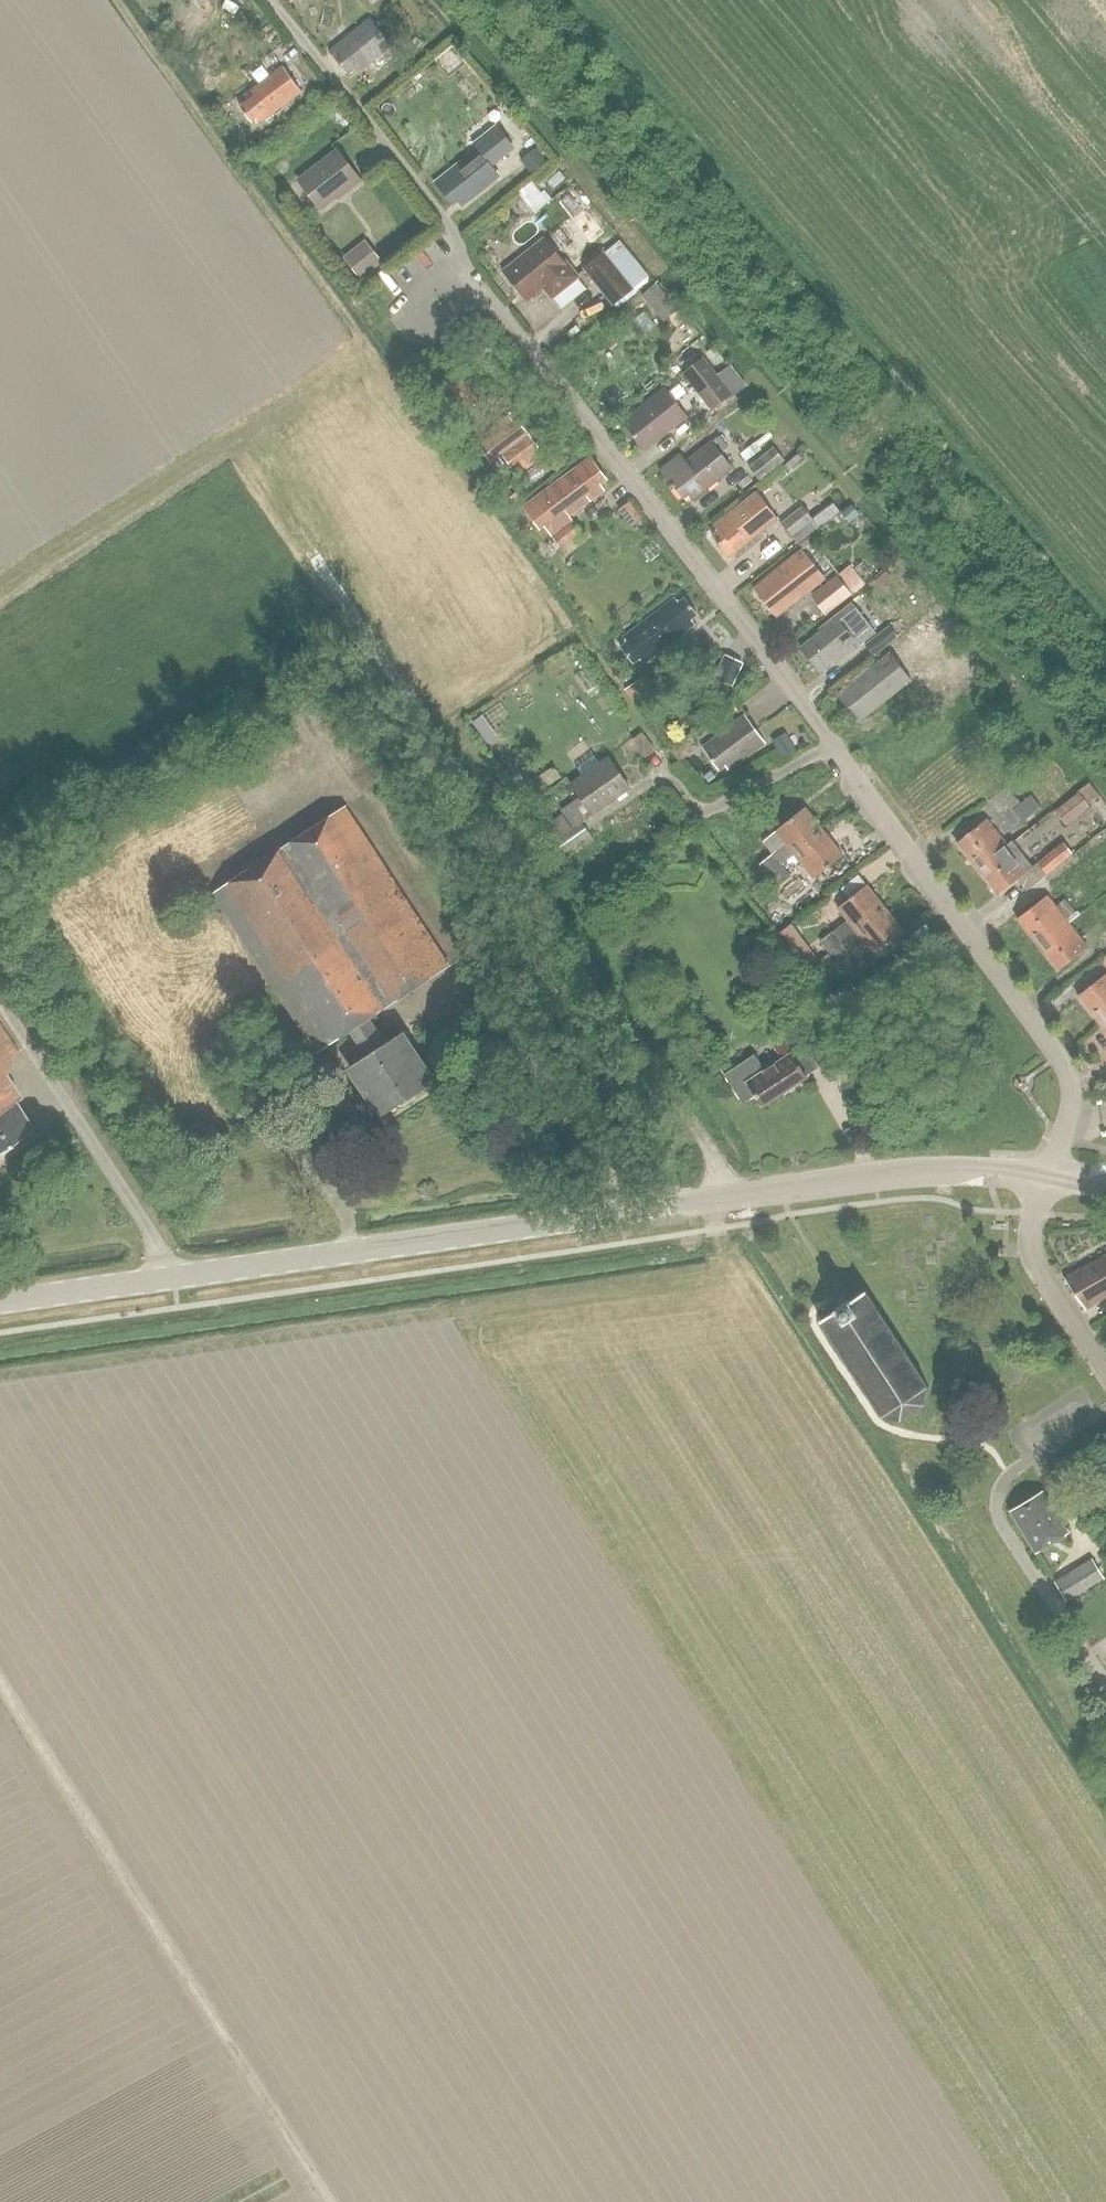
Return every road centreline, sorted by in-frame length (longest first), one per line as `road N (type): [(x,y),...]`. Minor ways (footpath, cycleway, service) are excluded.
road 1 (residential): [(1048,1178),(1073,1108),(1066,1070),(626,474),(458,265)]
road 2 (secondary): [(725,1201),(0,1303)]
road 3 (unclassified): [(725,1201),(721,1166),(353,612)]
road 4 (secondary): [(1048,1178),(957,1169),(725,1201)]
road 5 (unclassified): [(1105,1367),(1035,1260),(1035,1214),(1048,1178)]
road 6 (residential): [(1105,1684),(998,1521)]
road 7 (unclassified): [(998,1521),(997,1505),(1014,1480),(1105,1421)]

